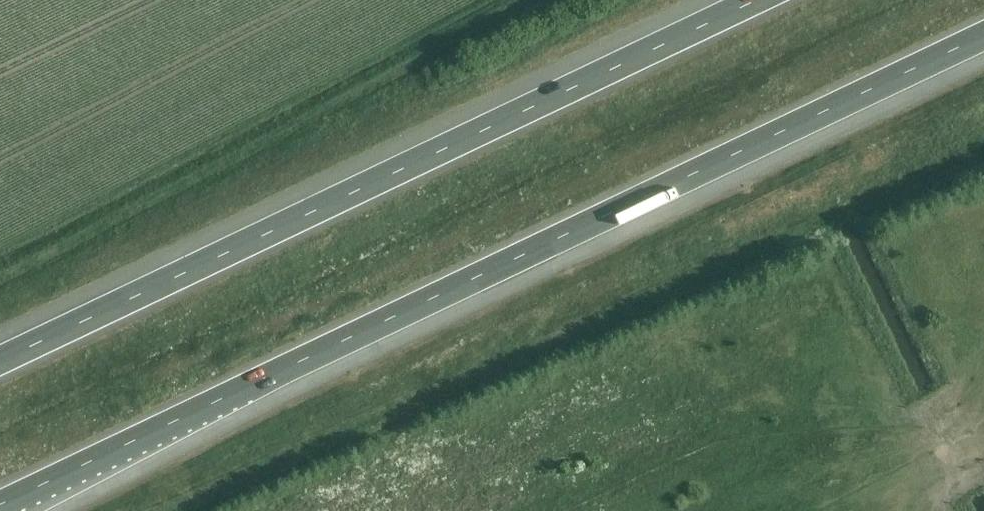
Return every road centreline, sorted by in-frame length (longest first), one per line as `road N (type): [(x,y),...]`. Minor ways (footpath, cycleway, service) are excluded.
road 1 (motorway): [(0,505),(983,36)]
road 2 (motorway): [(757,0),(0,359)]

